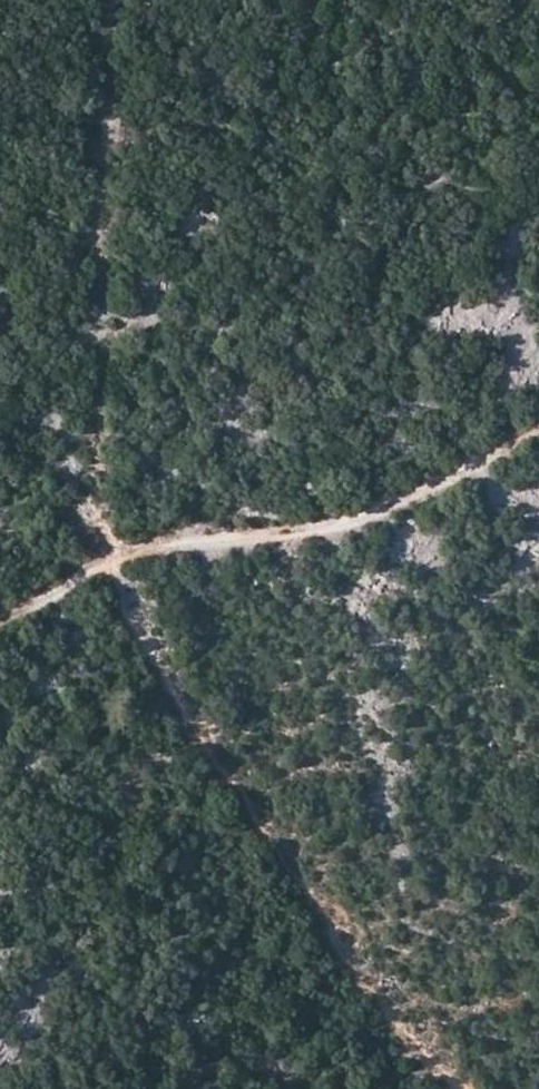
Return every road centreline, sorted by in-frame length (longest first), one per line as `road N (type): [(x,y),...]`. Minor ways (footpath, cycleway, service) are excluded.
road 1 (track): [(538,422),(431,488),(94,561),(0,635)]

